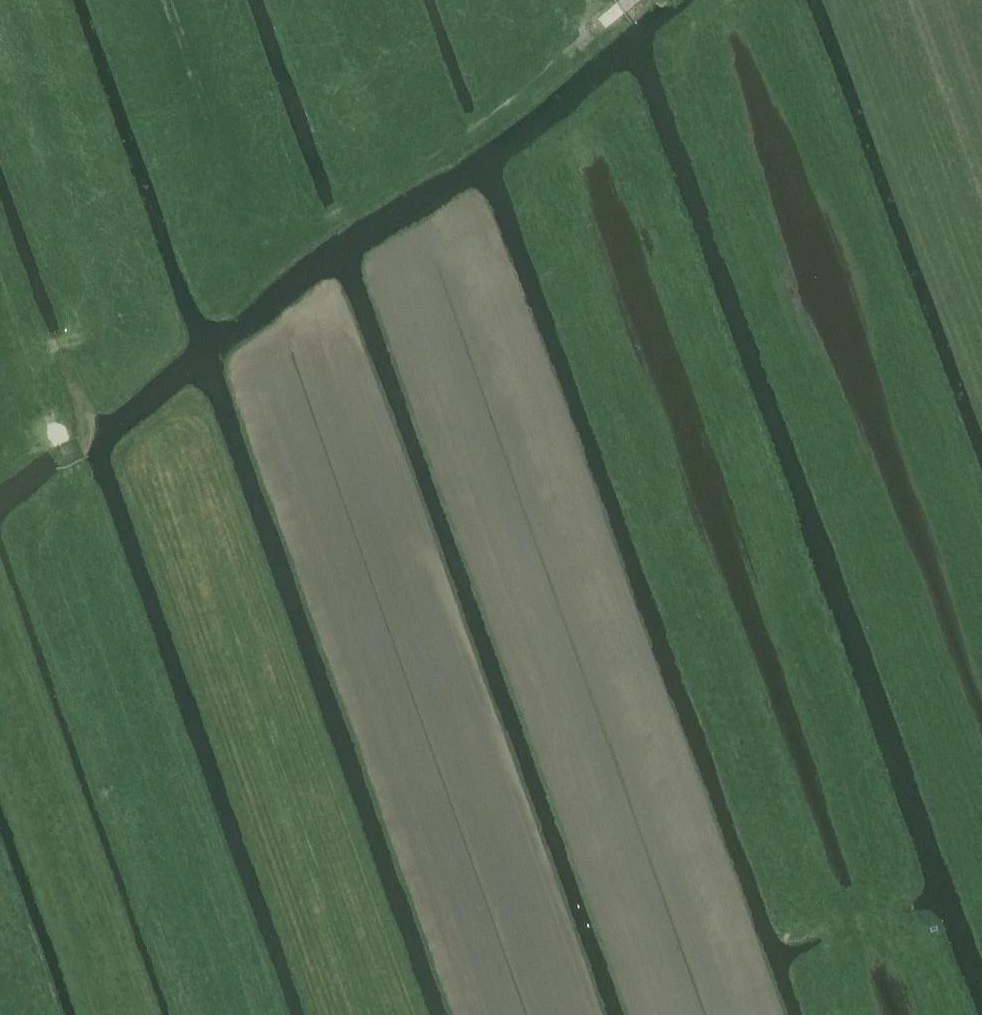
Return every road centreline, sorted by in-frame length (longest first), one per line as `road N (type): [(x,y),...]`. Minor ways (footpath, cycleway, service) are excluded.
road 1 (track): [(632,0),(482,127),(228,300),(209,280),(116,0)]

